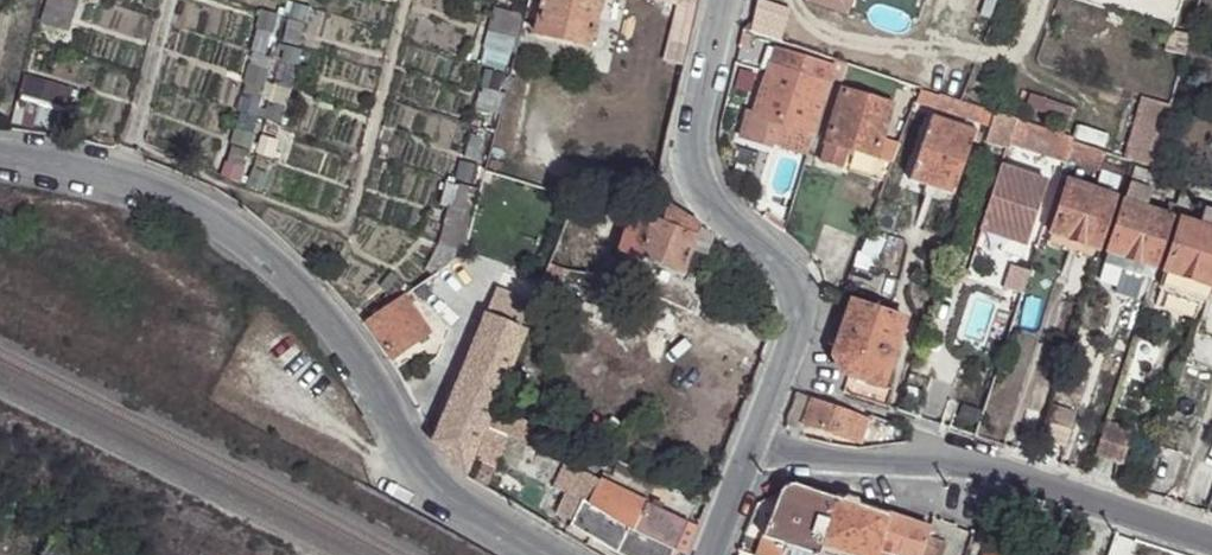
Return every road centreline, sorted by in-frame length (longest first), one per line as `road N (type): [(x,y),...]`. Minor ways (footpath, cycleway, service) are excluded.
road 1 (residential): [(559,554),(467,502),(432,469),(387,387),(308,294),(231,225),(114,178),(0,154)]
road 2 (residential): [(748,450),(794,343),(803,285),(697,192),(693,156),(728,0)]
road 3 (residential): [(748,450),(846,471),(939,460),(1211,547)]

